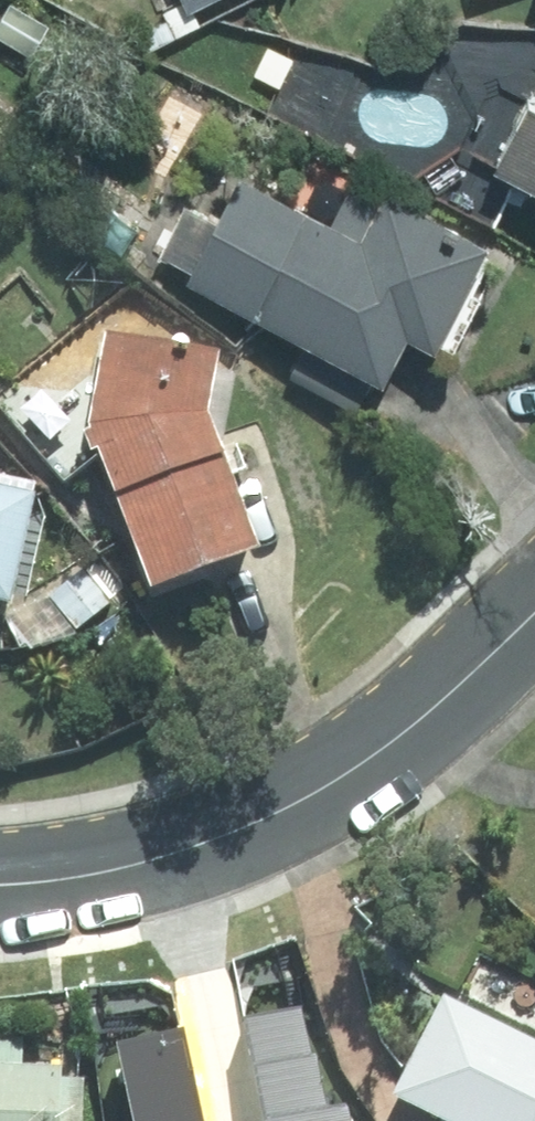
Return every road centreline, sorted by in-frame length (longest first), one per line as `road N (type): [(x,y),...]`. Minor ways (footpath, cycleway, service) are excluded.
road 1 (residential): [(0,885),(72,879),(245,835),(387,749),(534,612)]

